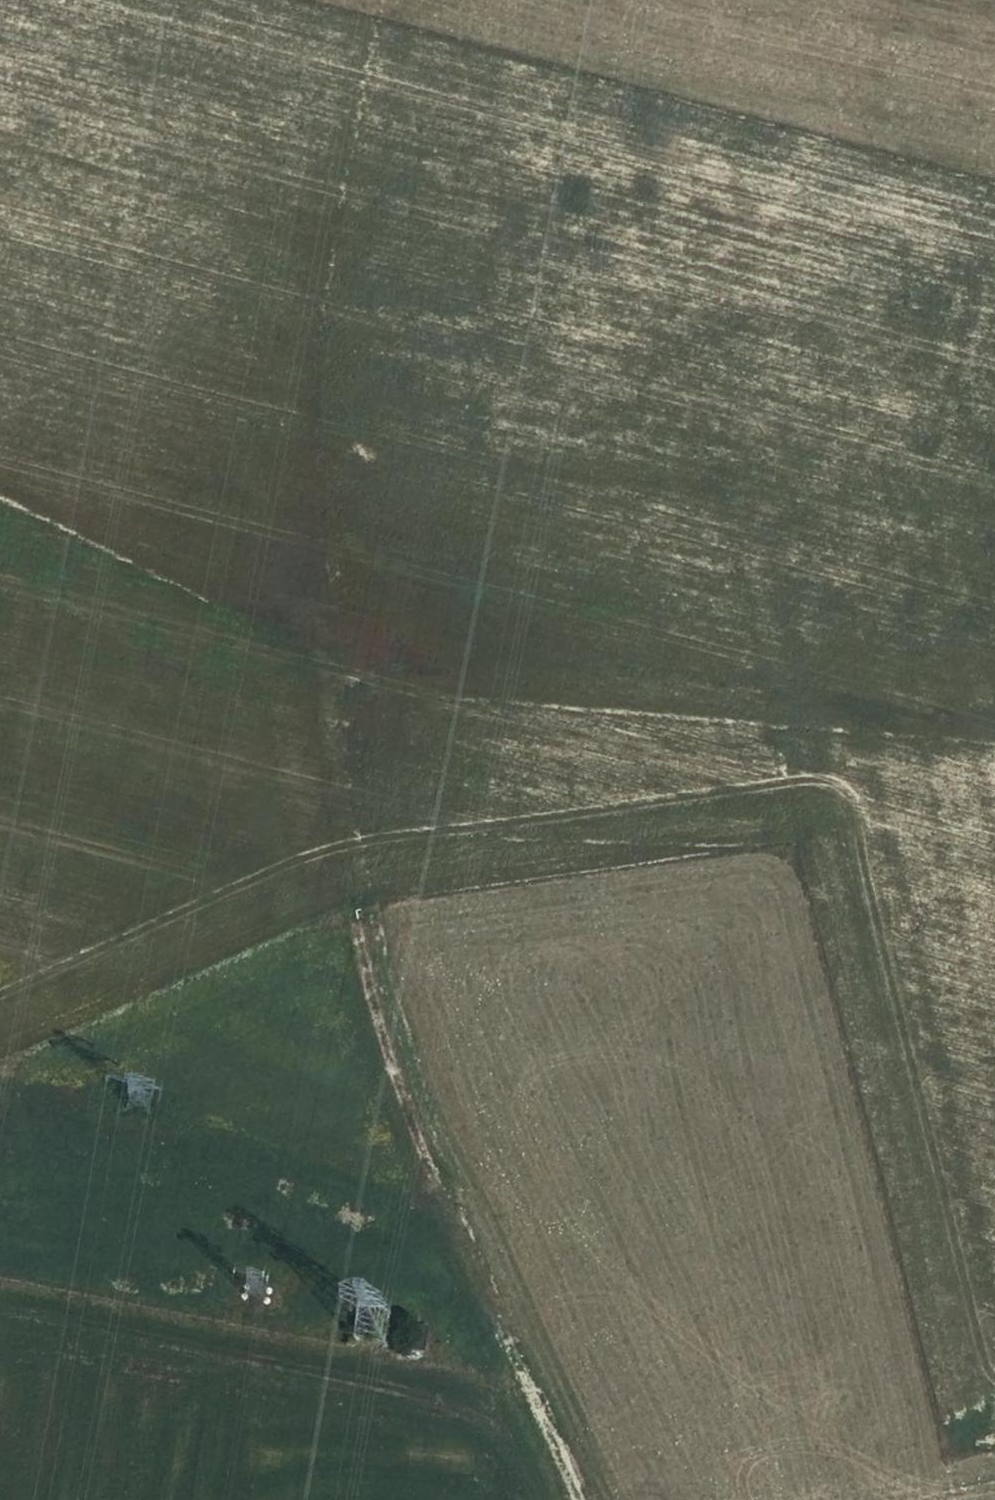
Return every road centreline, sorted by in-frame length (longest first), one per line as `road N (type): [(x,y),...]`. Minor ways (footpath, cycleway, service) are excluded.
road 1 (track): [(572,1499),(484,1279)]

